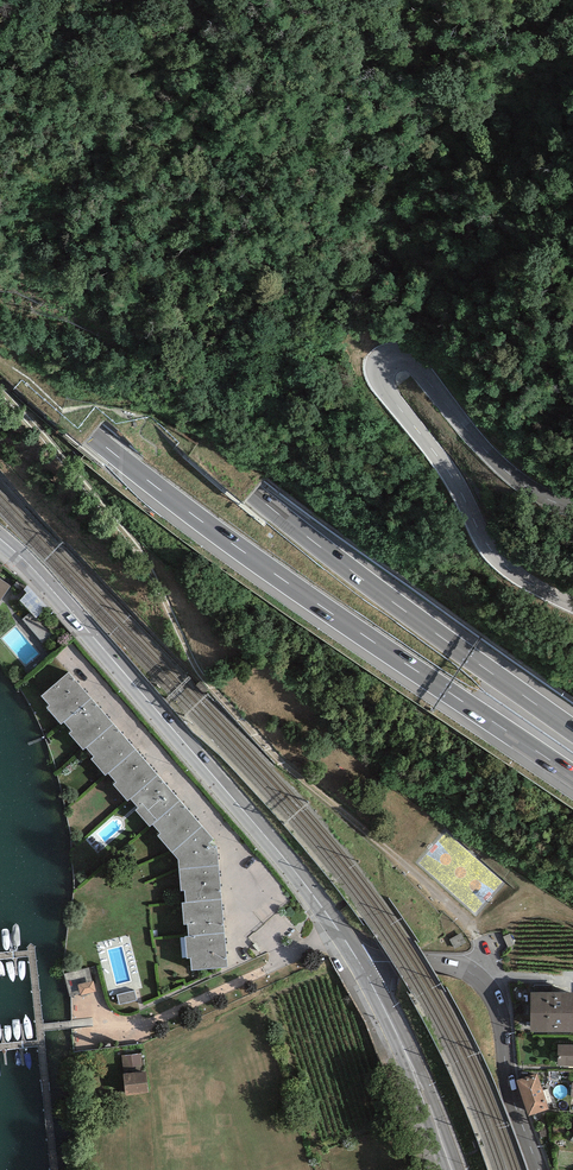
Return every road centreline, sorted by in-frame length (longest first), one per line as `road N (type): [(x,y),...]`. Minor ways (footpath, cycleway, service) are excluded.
road 1 (track): [(0,391),(141,553),(199,675),(283,769),(433,889),(479,944),(482,979)]
road 2 (motorway): [(572,730),(254,493),(151,403),(0,246)]
road 3 (motorway): [(0,359),(236,548),(572,777)]
road 4 (secondary): [(572,509),(504,470),(411,360),(395,356),(381,365),(383,387),(449,473),(500,563),(572,605)]
road 5 (primary): [(359,964),(243,810),(0,539)]
road 6 (secondary): [(539,1169),(482,979),(433,965),(359,964)]
road 7 (primary): [(453,1169),(359,964)]

